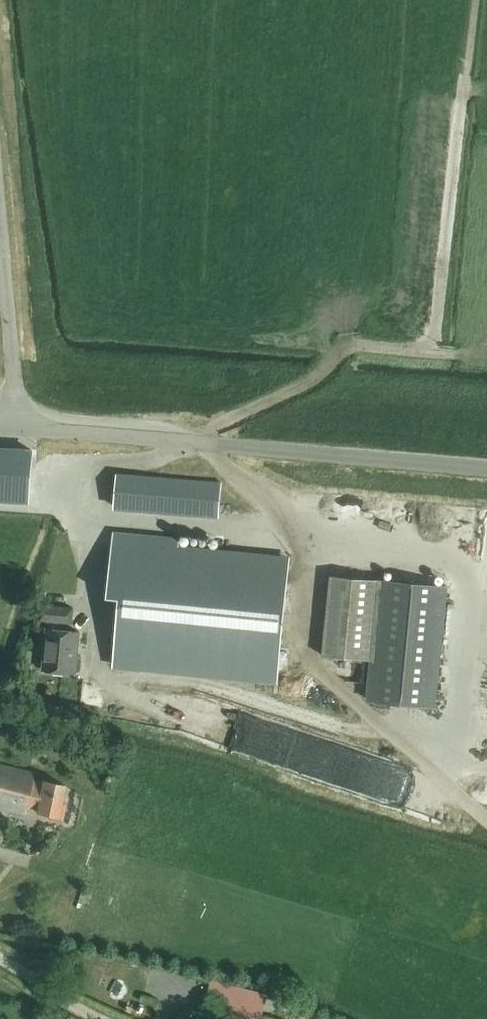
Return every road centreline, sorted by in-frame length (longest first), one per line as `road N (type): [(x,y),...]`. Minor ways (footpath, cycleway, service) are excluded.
road 1 (unclassified): [(486,468),(16,426)]
road 2 (unclassified): [(16,426),(0,207)]

